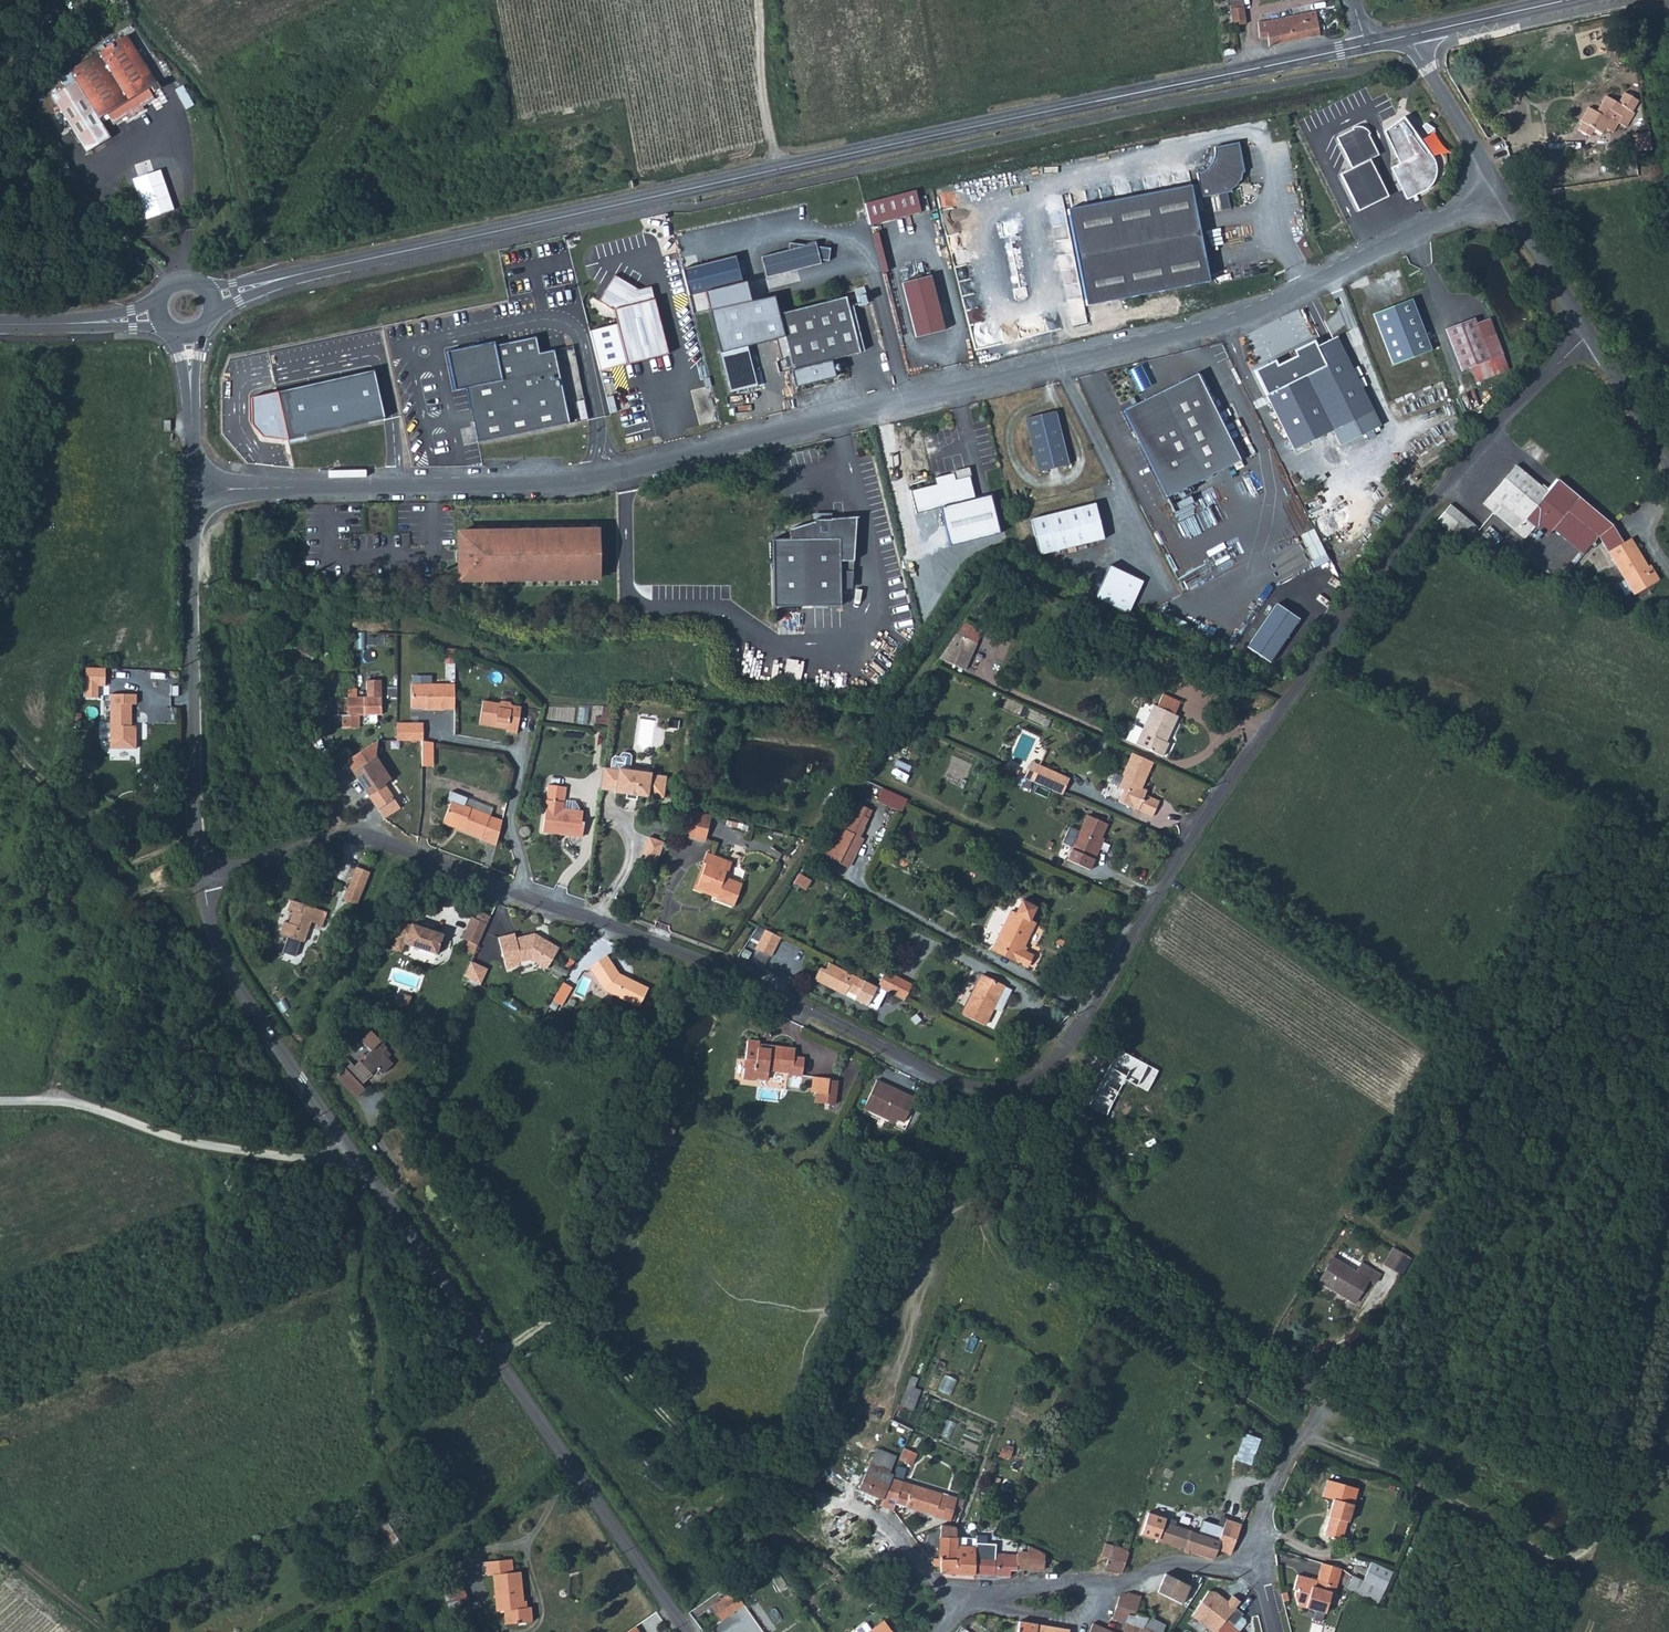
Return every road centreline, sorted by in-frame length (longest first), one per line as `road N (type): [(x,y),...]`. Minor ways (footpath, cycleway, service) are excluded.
road 1 (unclassified): [(1591,336),(1518,403),(1408,530),(1203,821),(1097,1001),(1046,1075),(1024,1086),(1000,1092),(945,1079),(752,981),(392,845),(311,844),(208,876)]
road 2 (unclassified): [(249,490),(594,478),(1209,329),(1268,310),(1500,191)]
road 3 (secondary): [(321,269),(1366,45)]
road 4 (unclassified): [(208,876),(214,932),(251,1007),(687,1631)]
road 5 (unclassified): [(194,510),(198,842),(208,876)]
road 6 (track): [(0,1105),(84,1109),(166,1139),(254,1155),(328,1162),(356,1152)]
road 7 (unclassified): [(940,1631),(961,1609),(1000,1593),(1127,1580),(1182,1565),(1258,1570)]
road 8 (track): [(1486,1522),(1305,1435)]
road 9 (tertiary): [(1500,191),(1410,37)]
road 10 (tertiary): [(1591,336),(1500,191)]
road 11 (track): [(759,0),(763,87),(781,169)]
road 12 (unclassified): [(1258,1570),(1269,1510),(1318,1413)]
road 13 (secondary): [(1410,37),(1568,0)]
road 14 (tertiary): [(1668,463),(1591,336)]
road 15 (secondary): [(33,325),(166,326)]
road 16 (secondary): [(158,302),(33,325)]

